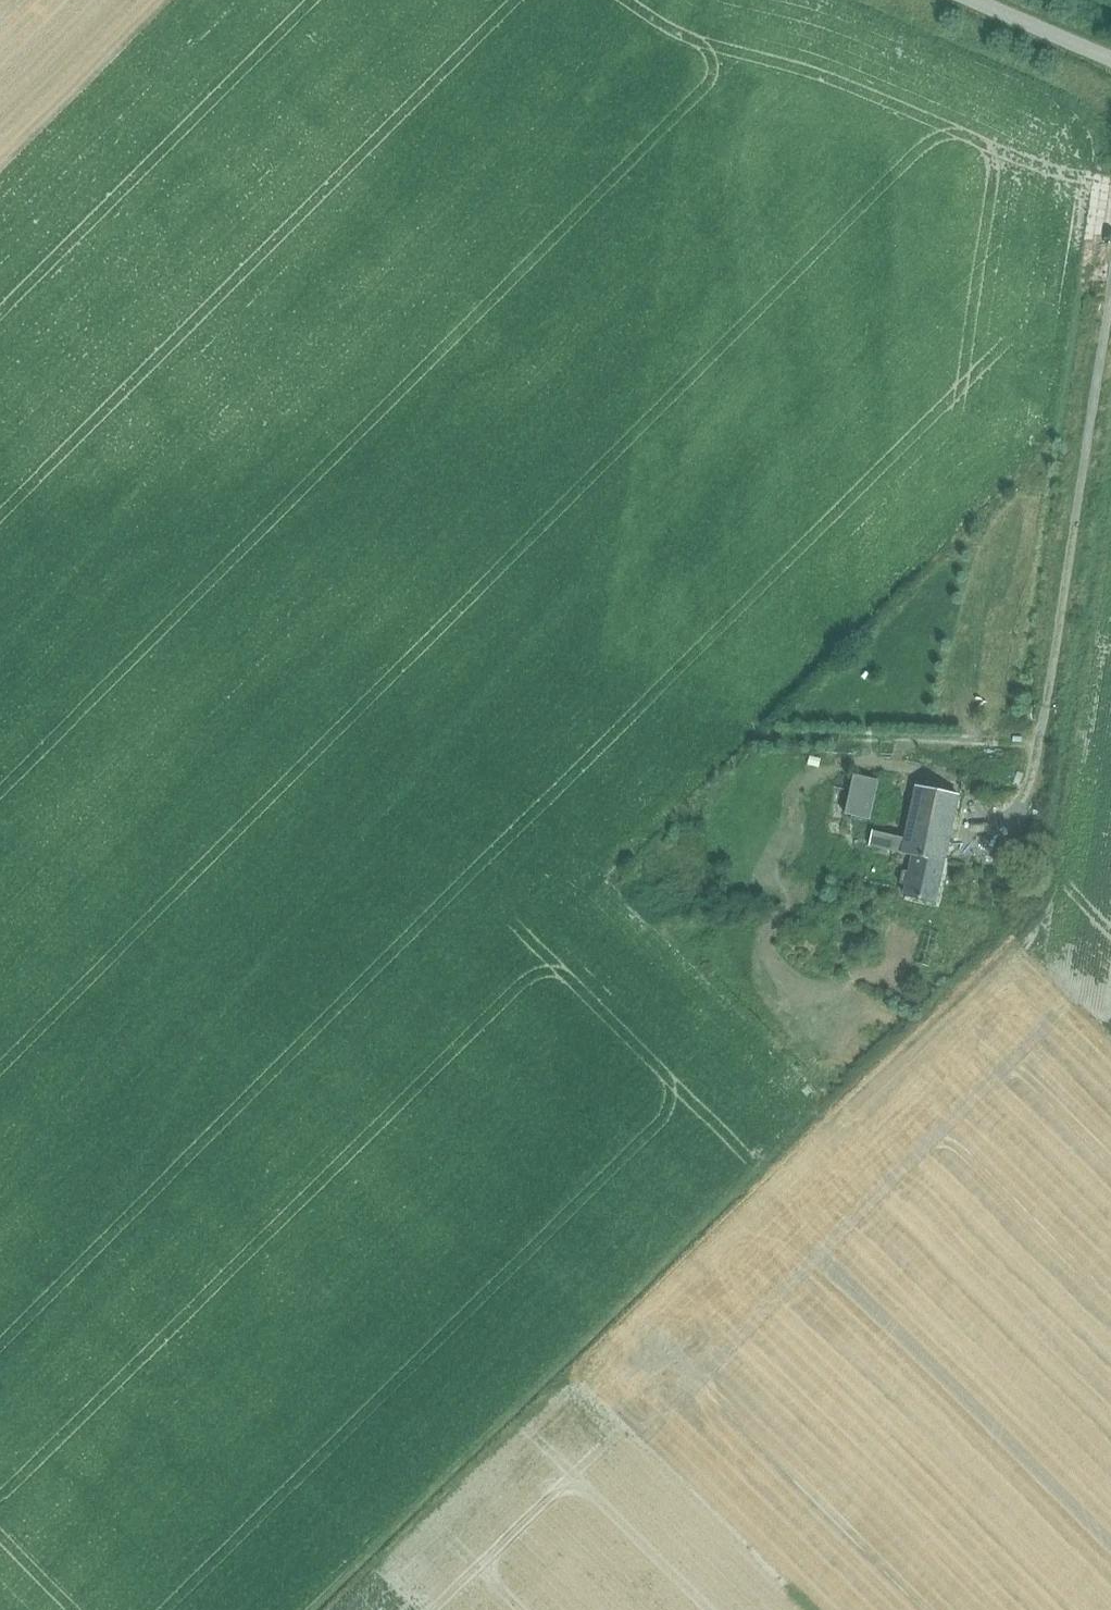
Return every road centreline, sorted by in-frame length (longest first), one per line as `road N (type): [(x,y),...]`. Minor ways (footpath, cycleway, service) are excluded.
road 1 (unclassified): [(1110,303),(1041,737)]
road 2 (unclassified): [(1110,60),(972,0)]

